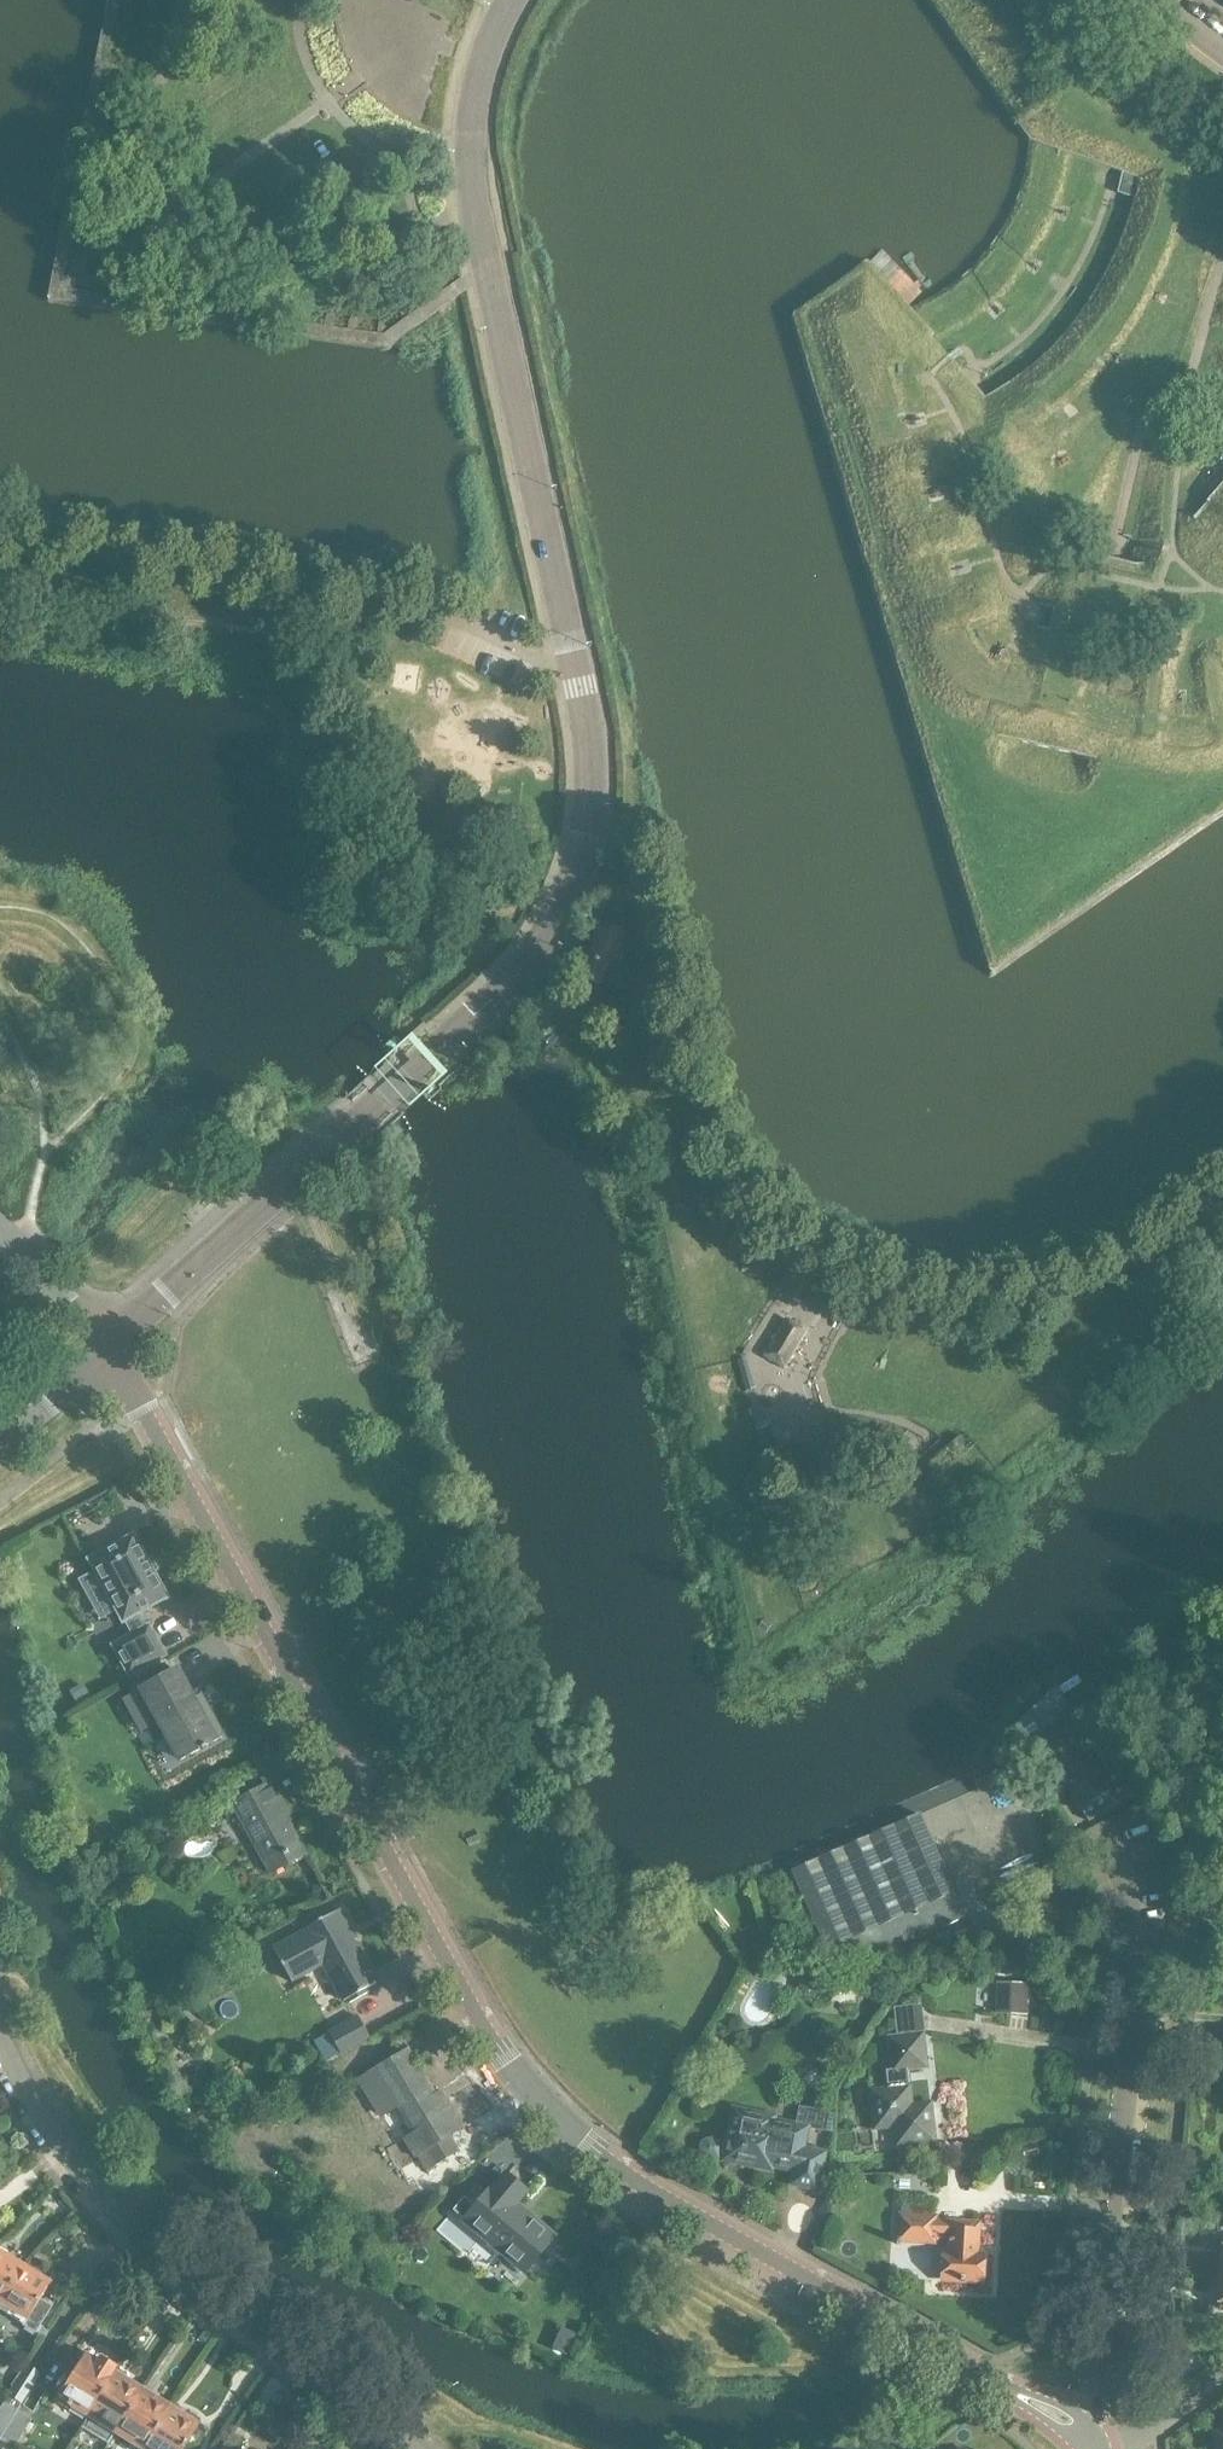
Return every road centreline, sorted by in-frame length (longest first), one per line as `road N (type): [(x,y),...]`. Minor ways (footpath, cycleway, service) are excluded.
road 1 (tertiary): [(102,1350),(493,992),(558,907),(587,833),(584,721),(471,192),(470,128),(483,58),(508,0)]
road 2 (residential): [(1090,2444),(657,2192),(521,2078),(140,1402),(102,1350)]
road 3 (residential): [(433,2448),(150,2260),(76,2167),(0,2036)]
road 4 (residential): [(1090,2444),(1140,1974)]
road 5 (residential): [(102,1350),(0,1229)]
road 6 (residential): [(1090,2444),(1222,2369)]
road 7 (tertiary): [(0,1431),(102,1350)]

